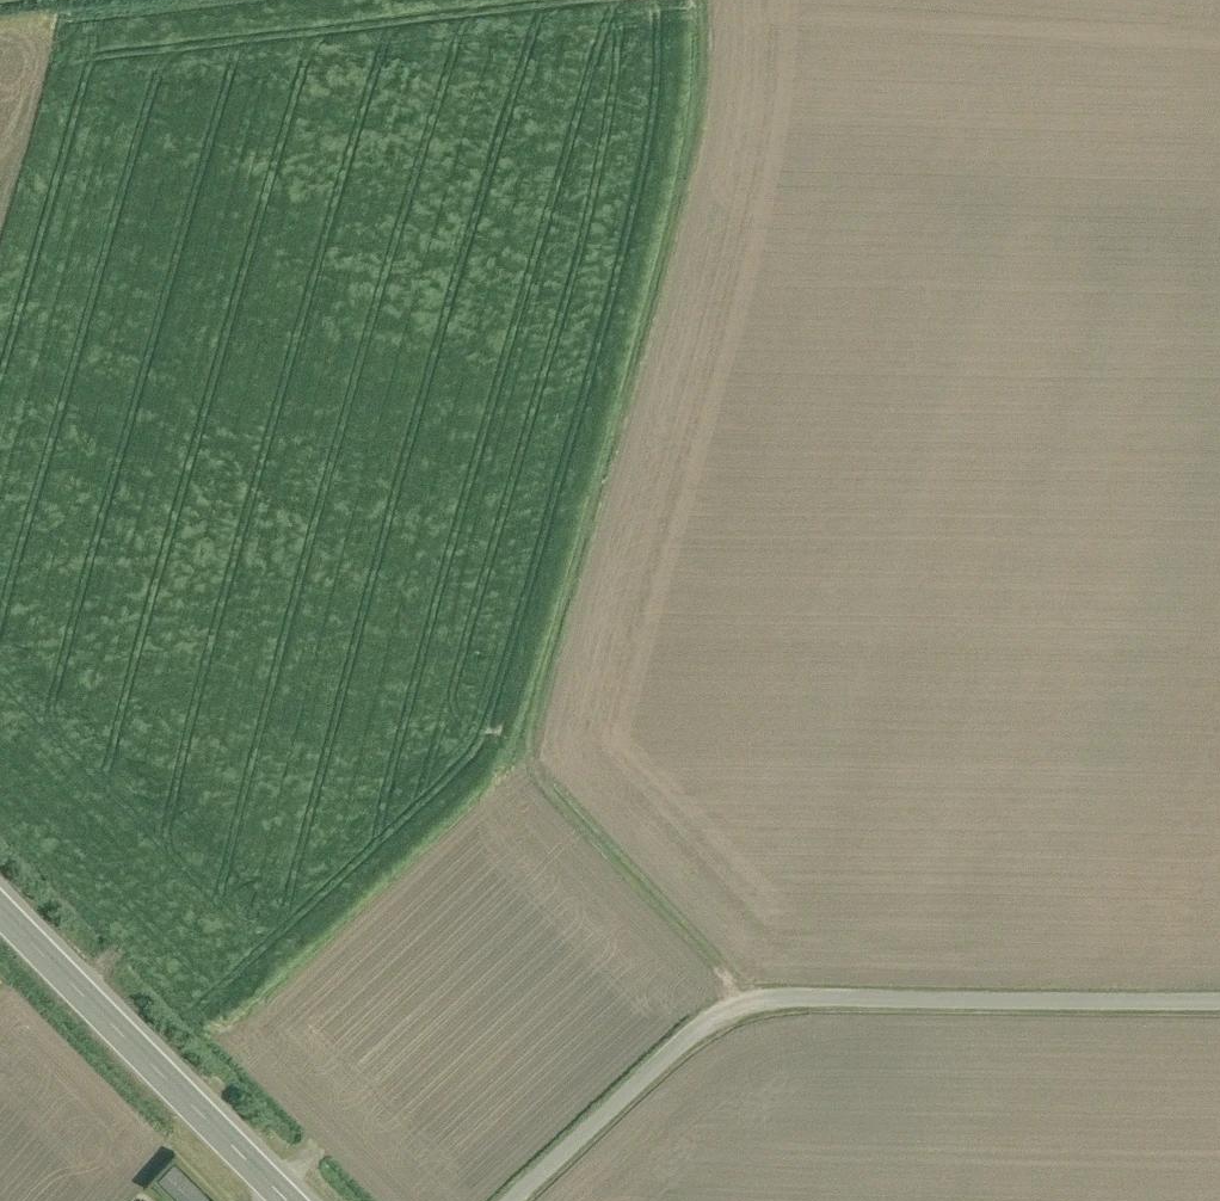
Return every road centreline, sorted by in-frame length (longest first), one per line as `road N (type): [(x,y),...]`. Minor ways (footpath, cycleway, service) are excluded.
road 1 (unclassified): [(512,1200),(692,1035),(734,1011),(794,1001),(1219,1006)]
road 2 (secondary): [(289,1200),(0,908)]

